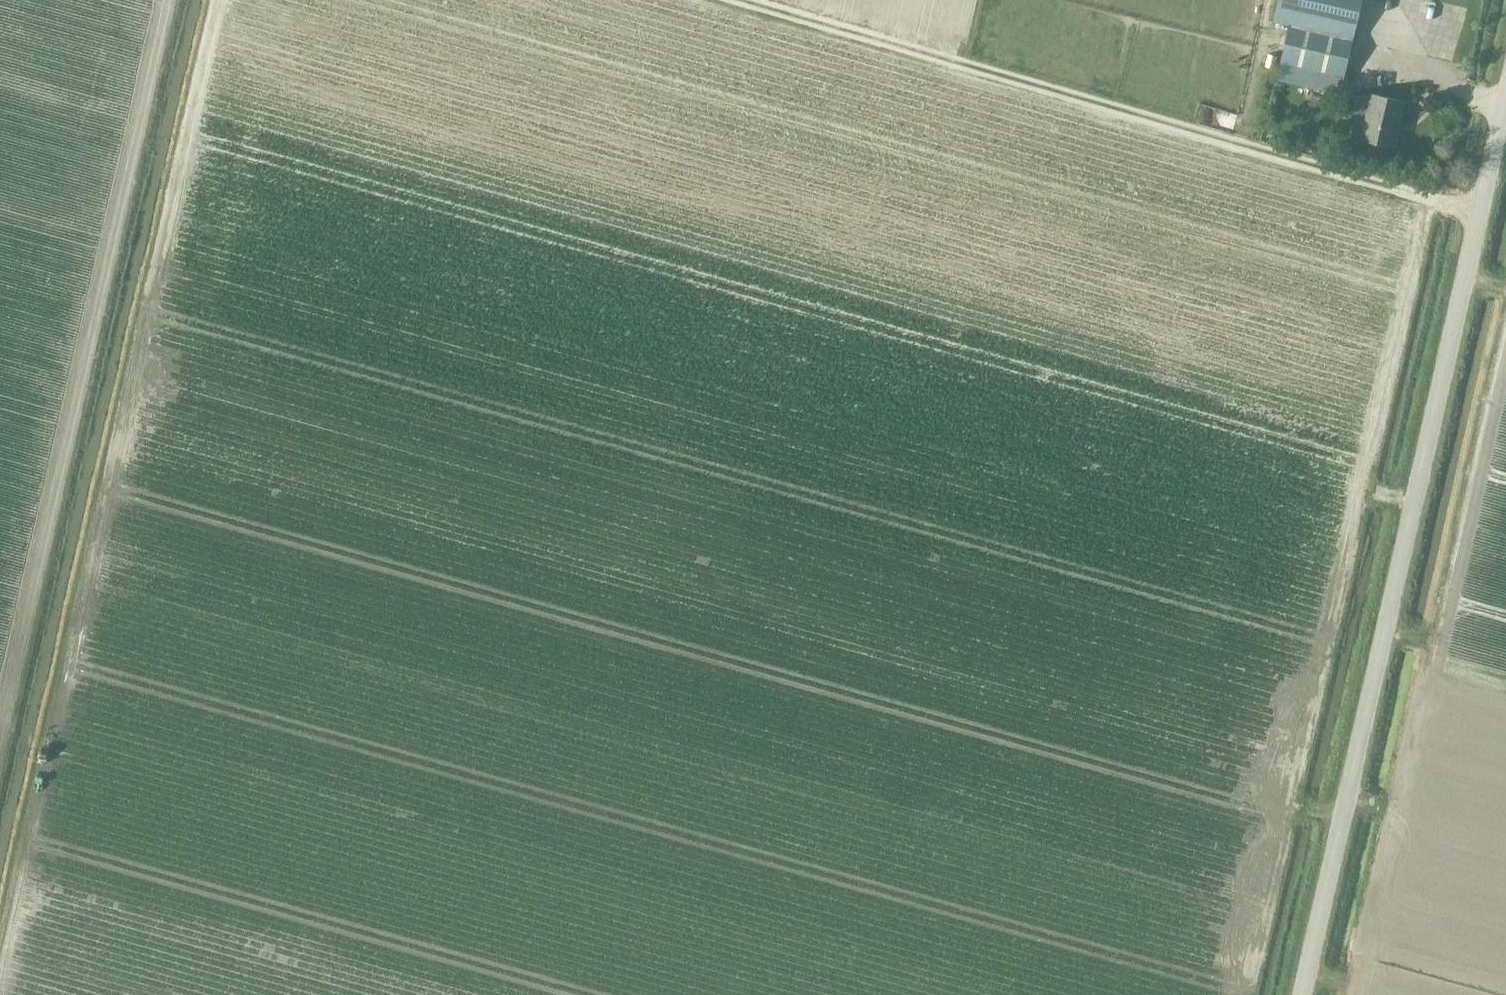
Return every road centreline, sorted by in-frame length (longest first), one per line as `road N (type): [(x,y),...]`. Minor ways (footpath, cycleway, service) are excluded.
road 1 (tertiary): [(1297,994),(1505,87)]
road 2 (track): [(733,0),(1477,213)]

